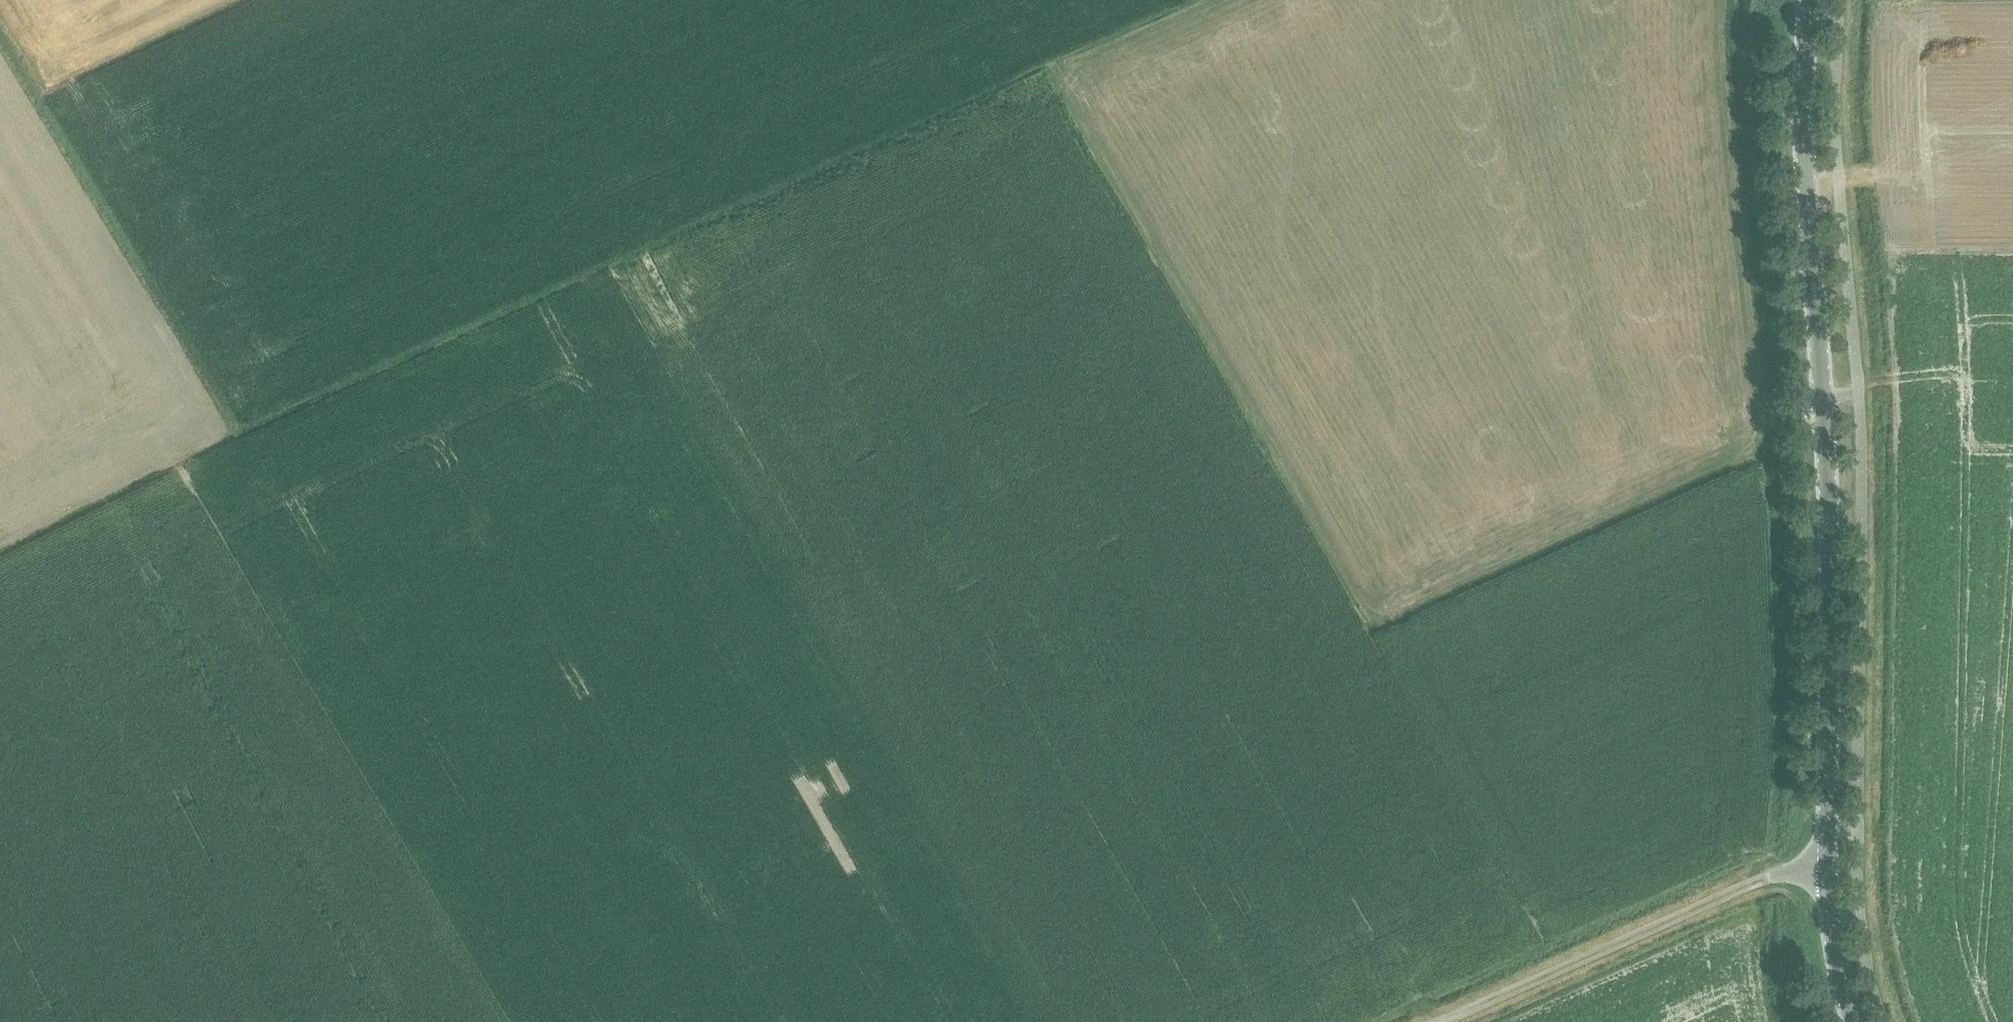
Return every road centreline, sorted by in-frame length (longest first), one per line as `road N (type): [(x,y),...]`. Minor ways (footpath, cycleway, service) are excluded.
road 1 (unclassified): [(1857,1021),(1837,956),(1827,867),(1835,641),(1811,167),(1814,0)]
road 2 (track): [(1828,849),(1436,1021)]

